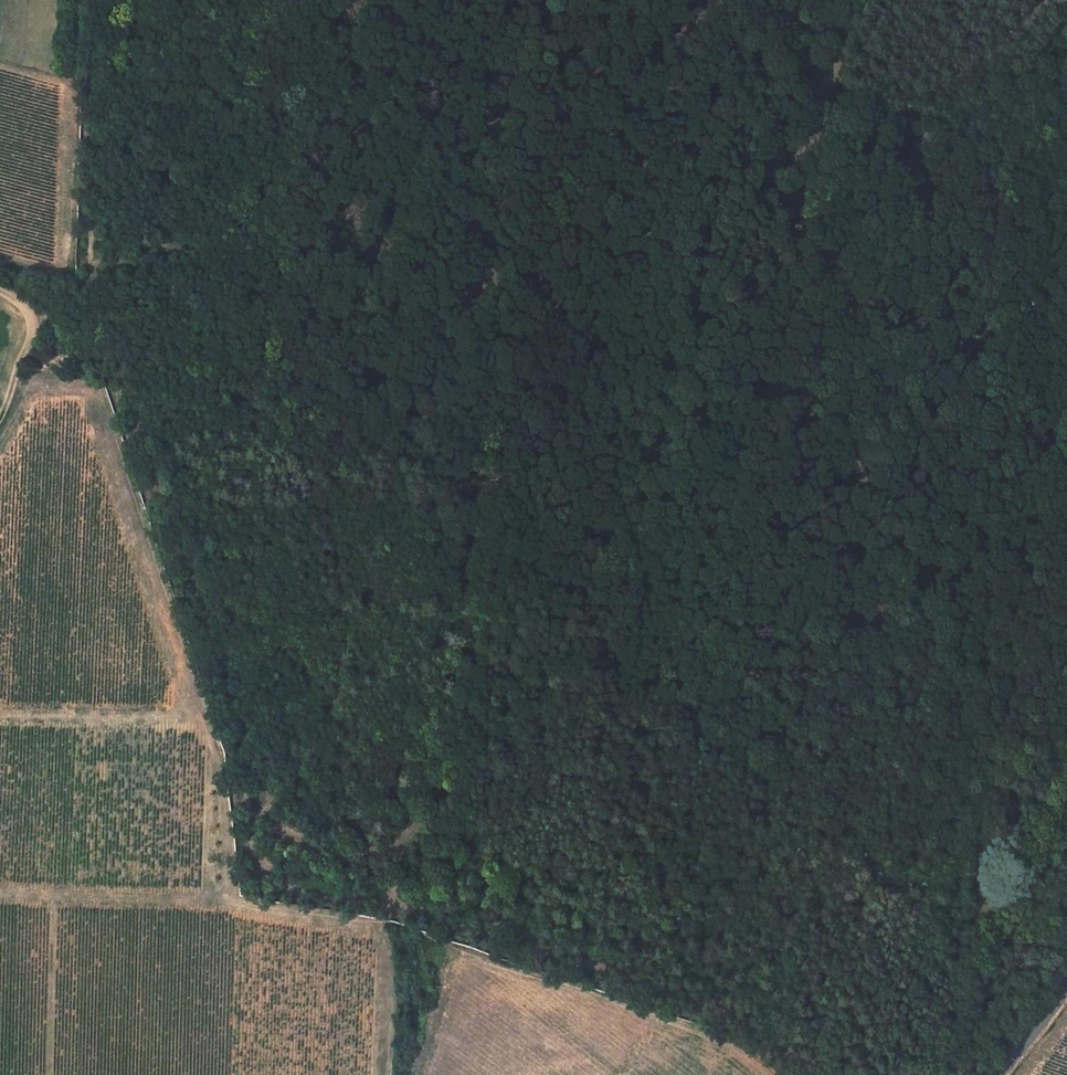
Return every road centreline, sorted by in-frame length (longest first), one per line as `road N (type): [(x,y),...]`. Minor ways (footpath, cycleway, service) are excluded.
road 1 (track): [(1039,0),(930,92),(809,175),(764,232),(703,344),(687,350),(681,335),(696,0)]
road 2 (track): [(82,0),(72,247),(0,414)]

